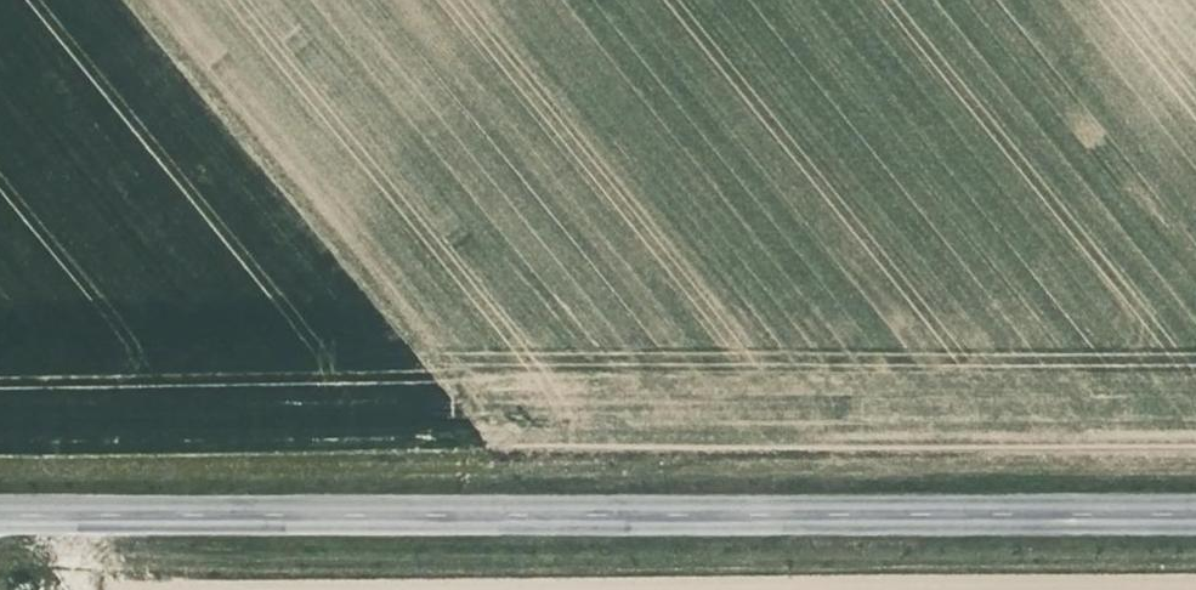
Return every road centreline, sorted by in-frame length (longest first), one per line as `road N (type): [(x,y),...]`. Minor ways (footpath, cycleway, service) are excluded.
road 1 (tertiary): [(0,519),(1195,515)]
road 2 (track): [(74,563),(1195,562)]

